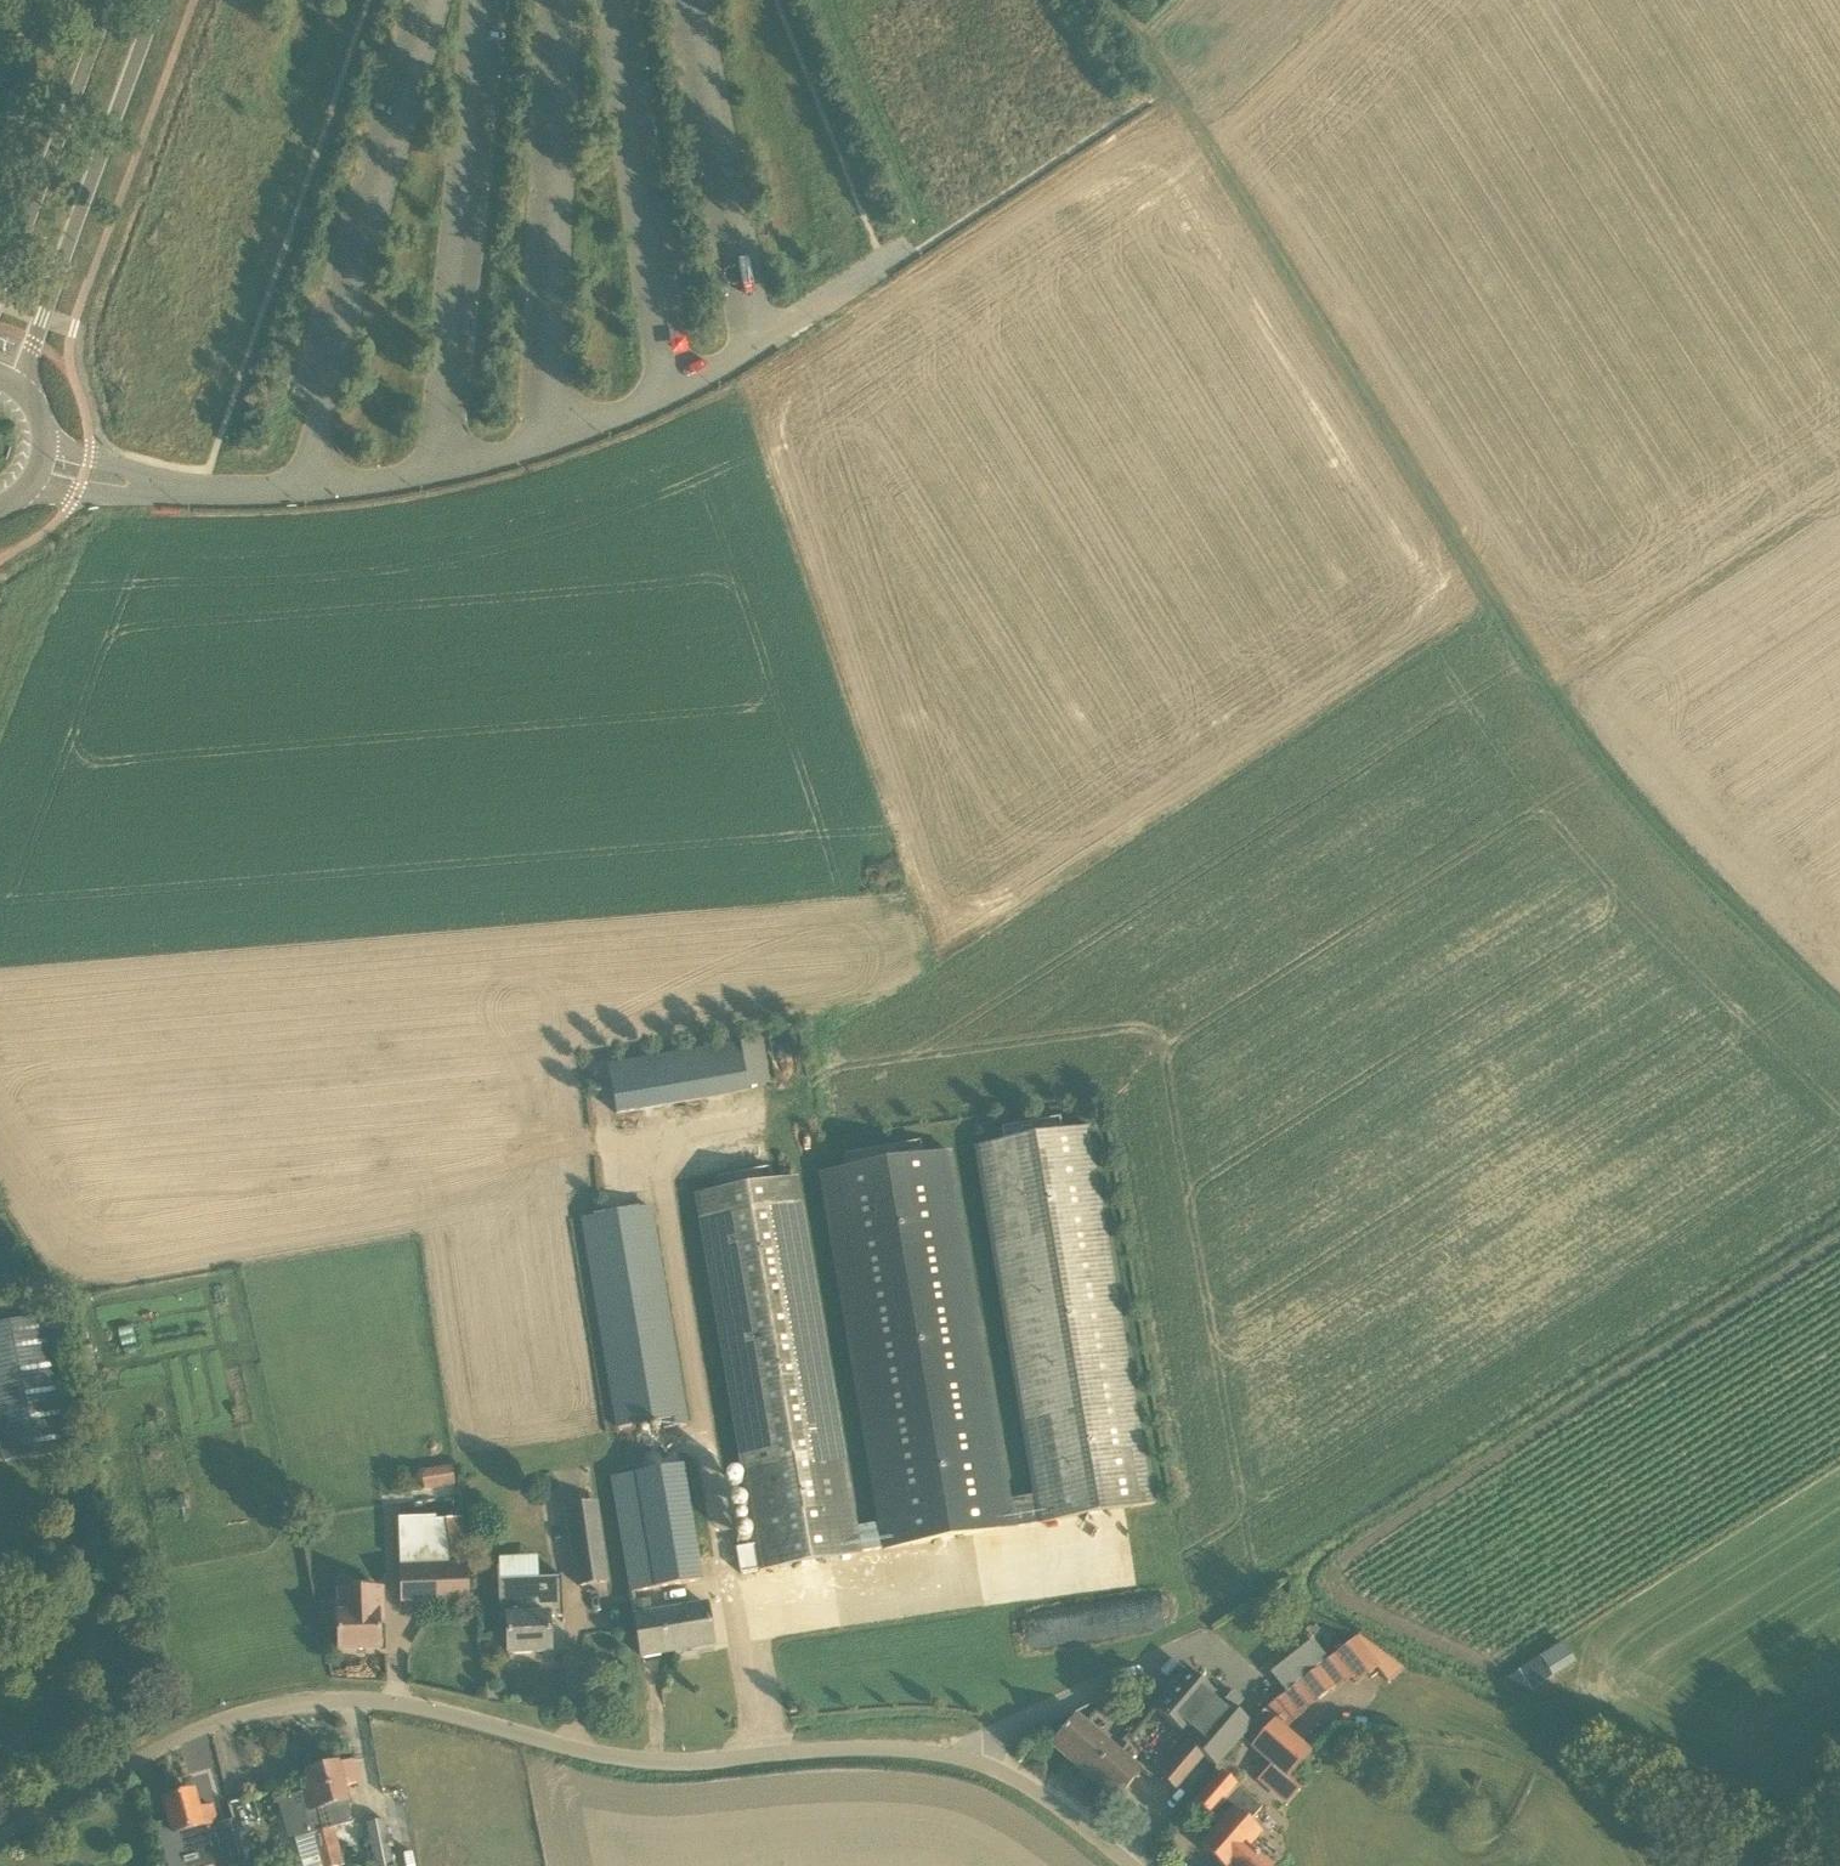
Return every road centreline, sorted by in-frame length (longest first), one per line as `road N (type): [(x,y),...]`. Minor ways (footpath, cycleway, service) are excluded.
road 1 (track): [(1839,1003),(1668,836),(1557,707),(1110,0)]
road 2 (unclassified): [(1133,1865),(1053,1799),(999,1770),(936,1751),(845,1745),(671,1763),(601,1755),(421,1705),(350,1698),(214,1721),(0,1833)]
road 3 (primary): [(23,387),(160,0)]
road 4 (primary): [(107,0),(0,290)]
road 5 (unclassified): [(163,486),(299,488)]
road 6 (unclassified): [(36,481),(121,494),(163,486)]
road 7 (unclassified): [(163,486),(47,444)]

